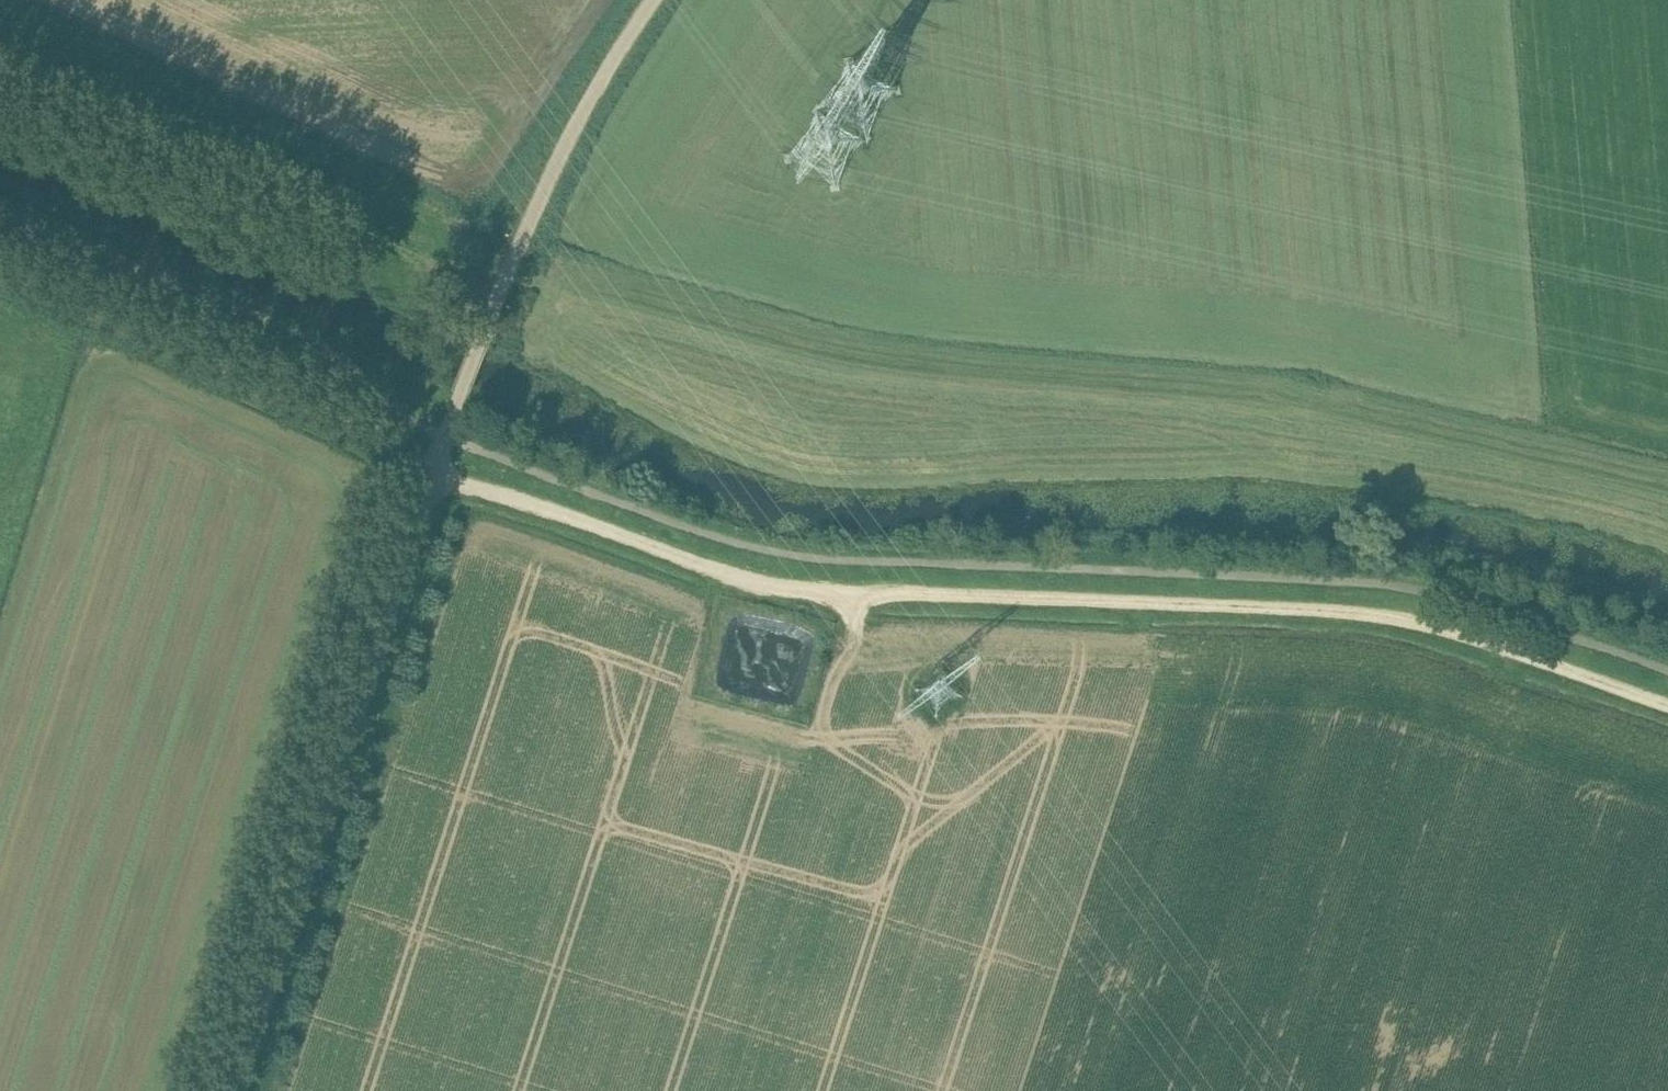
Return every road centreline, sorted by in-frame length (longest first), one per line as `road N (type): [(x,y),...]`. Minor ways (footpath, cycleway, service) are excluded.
road 1 (track): [(432,477),(552,505),(764,580),(1398,618),(1667,720)]
road 2 (unclassified): [(235,1090),(460,395),(558,161),(656,0)]

